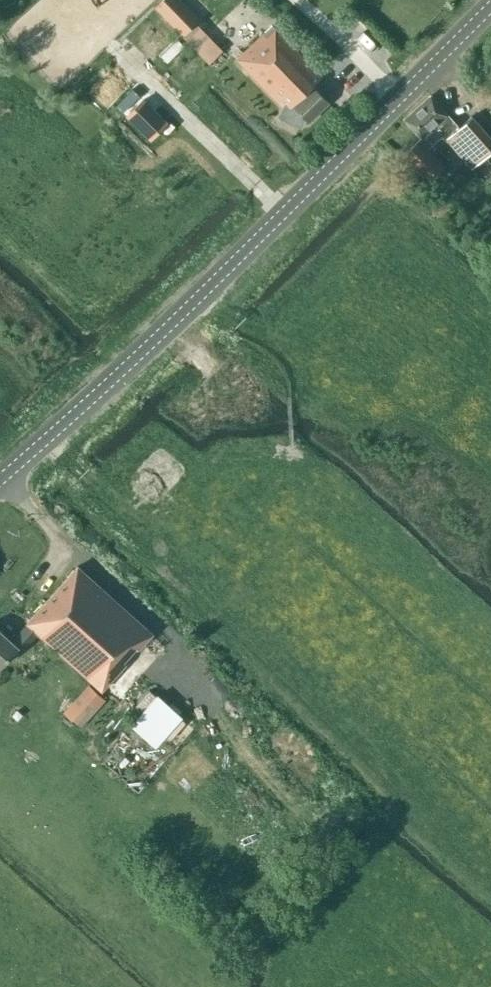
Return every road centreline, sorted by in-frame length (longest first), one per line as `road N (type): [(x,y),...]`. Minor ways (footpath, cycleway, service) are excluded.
road 1 (tertiary): [(0,480),(490,13)]

